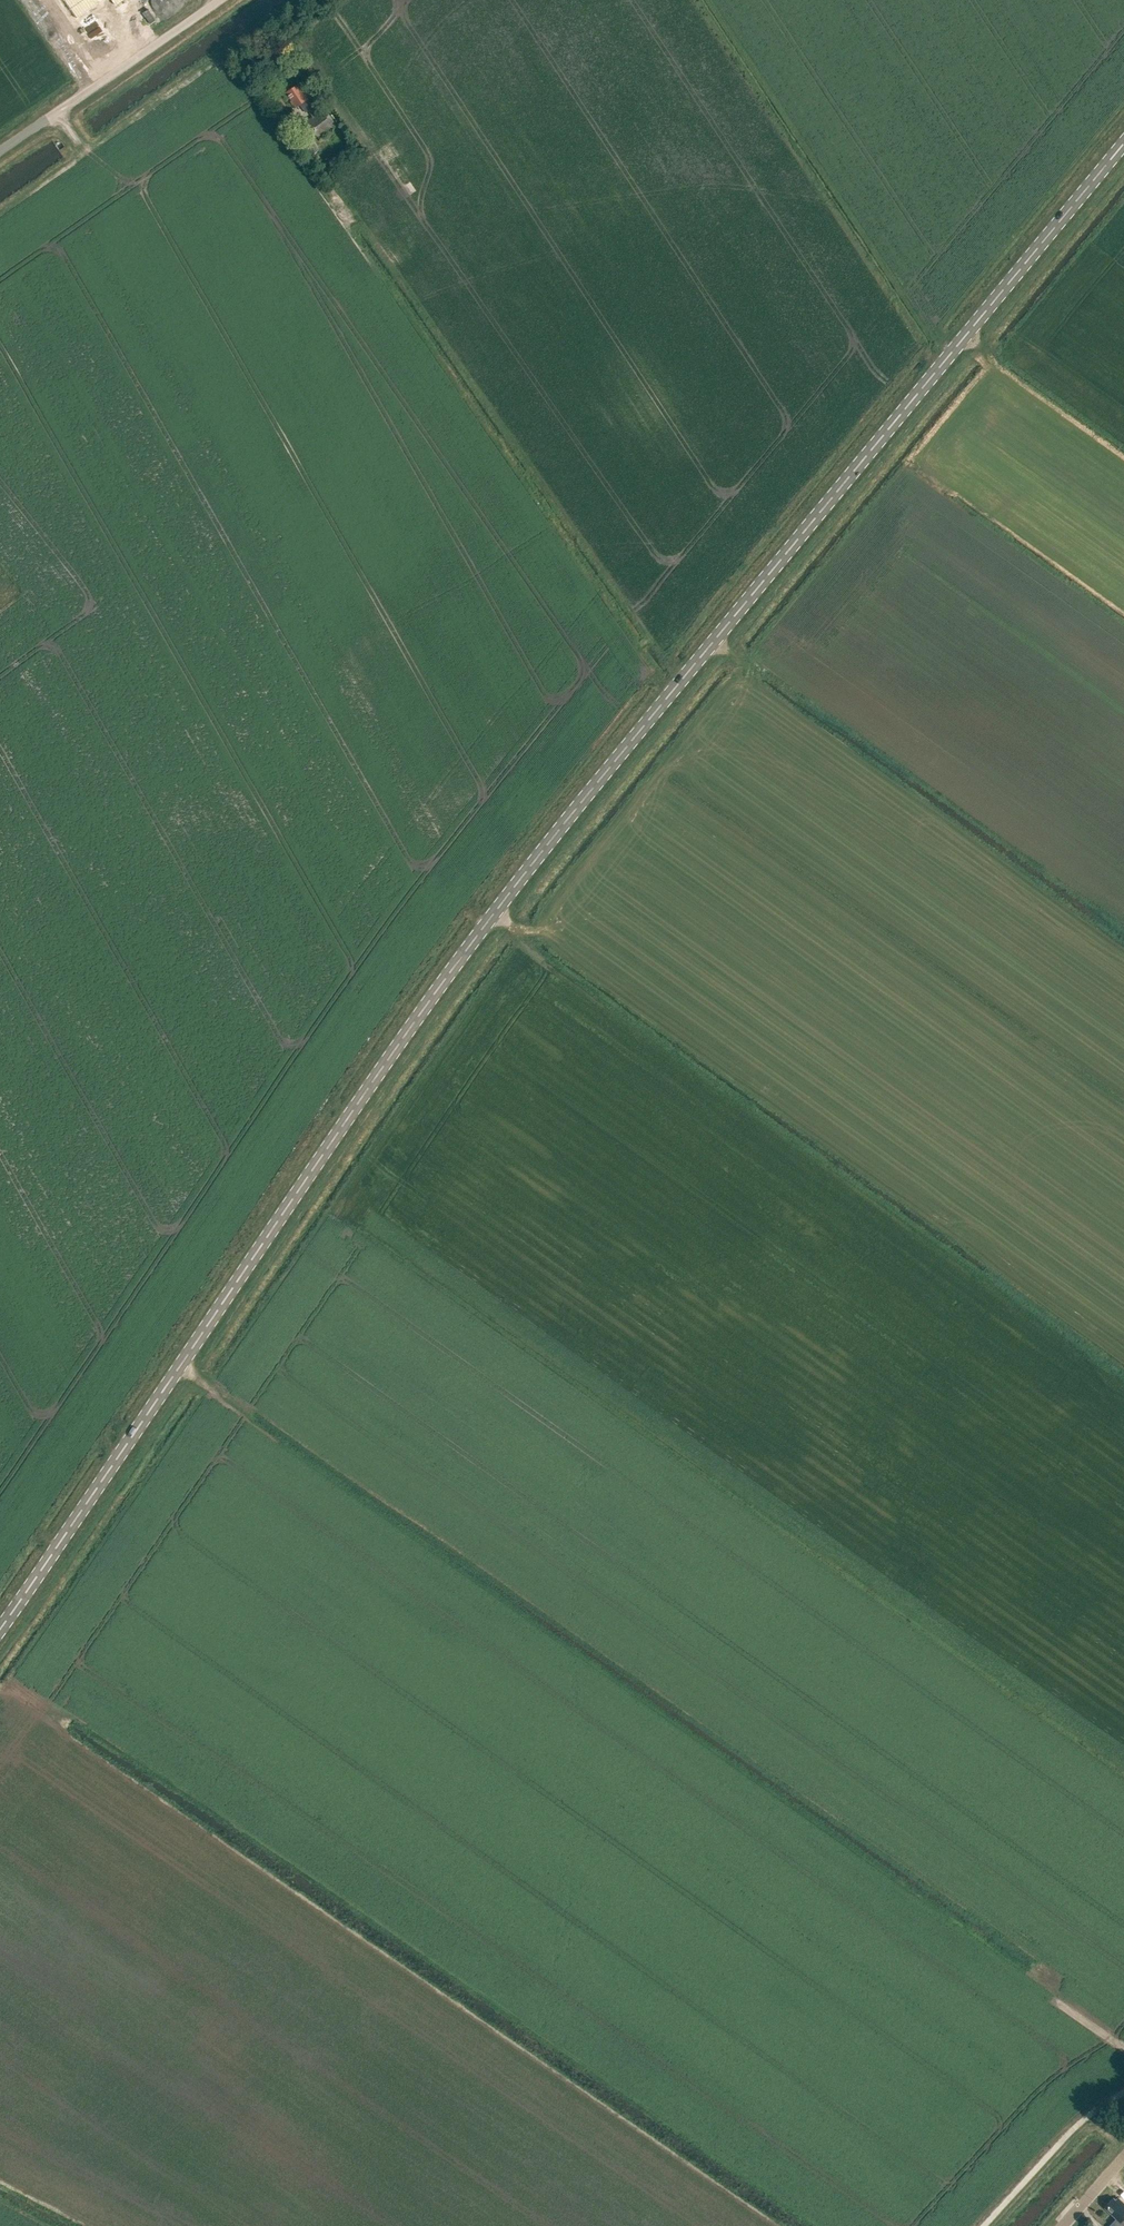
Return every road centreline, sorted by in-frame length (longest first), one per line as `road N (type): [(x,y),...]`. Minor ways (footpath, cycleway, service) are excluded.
road 1 (secondary): [(0,1631),(496,911),(1123,143)]
road 2 (unclassified): [(0,150),(218,0)]

